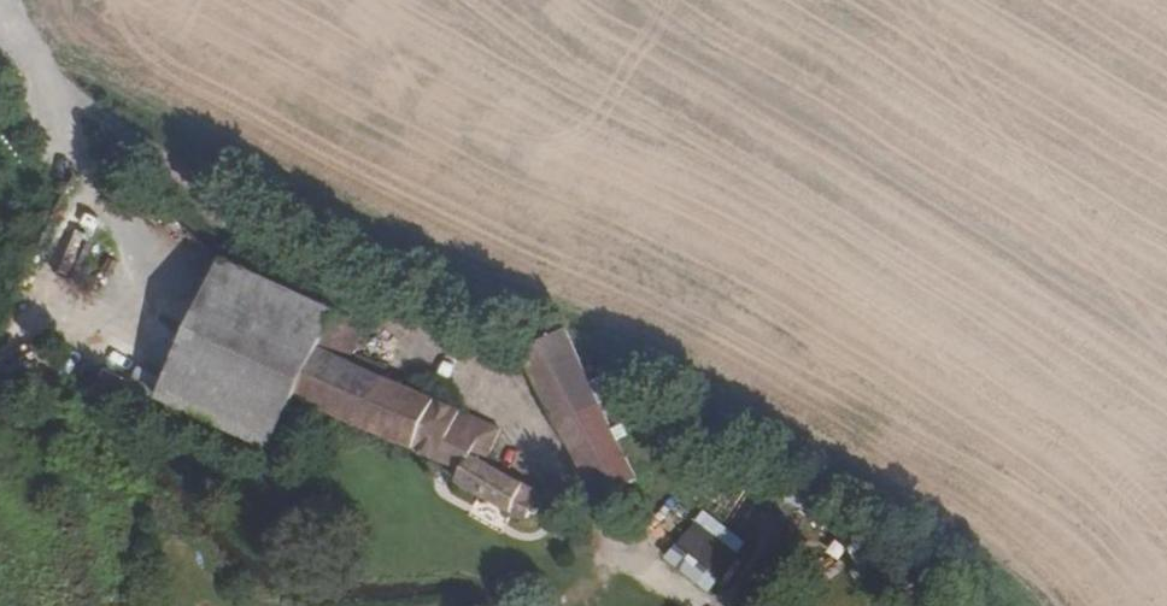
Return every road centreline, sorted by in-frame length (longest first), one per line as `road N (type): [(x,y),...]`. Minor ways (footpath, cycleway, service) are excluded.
road 1 (track): [(0,48),(124,136),(208,228),(403,340)]
road 2 (track): [(696,605),(592,547),(500,396),(403,340)]

